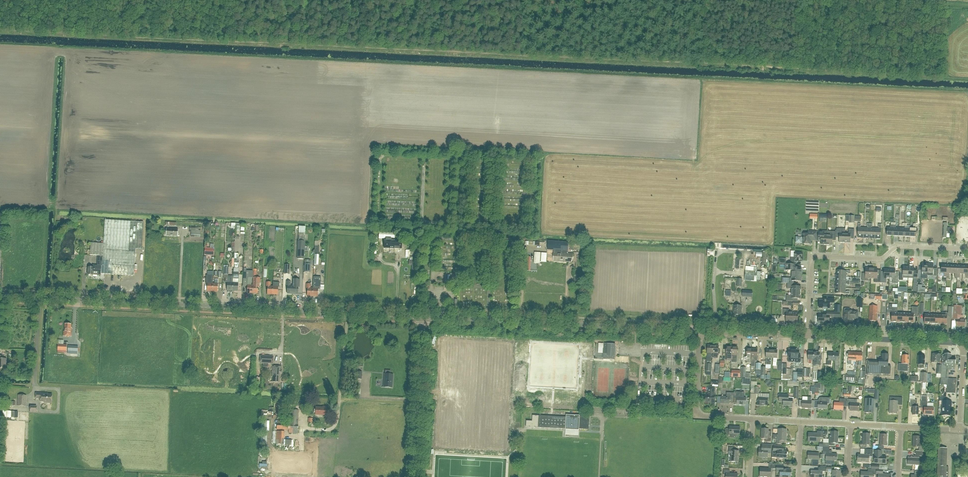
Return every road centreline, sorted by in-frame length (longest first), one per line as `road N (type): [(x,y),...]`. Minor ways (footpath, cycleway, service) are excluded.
road 1 (tertiary): [(423,316),(0,296)]
road 2 (tertiary): [(701,331),(423,316)]
road 3 (residential): [(808,335),(817,256),(879,259),(899,246),(967,249)]
road 4 (unclassified): [(414,476),(423,316)]

